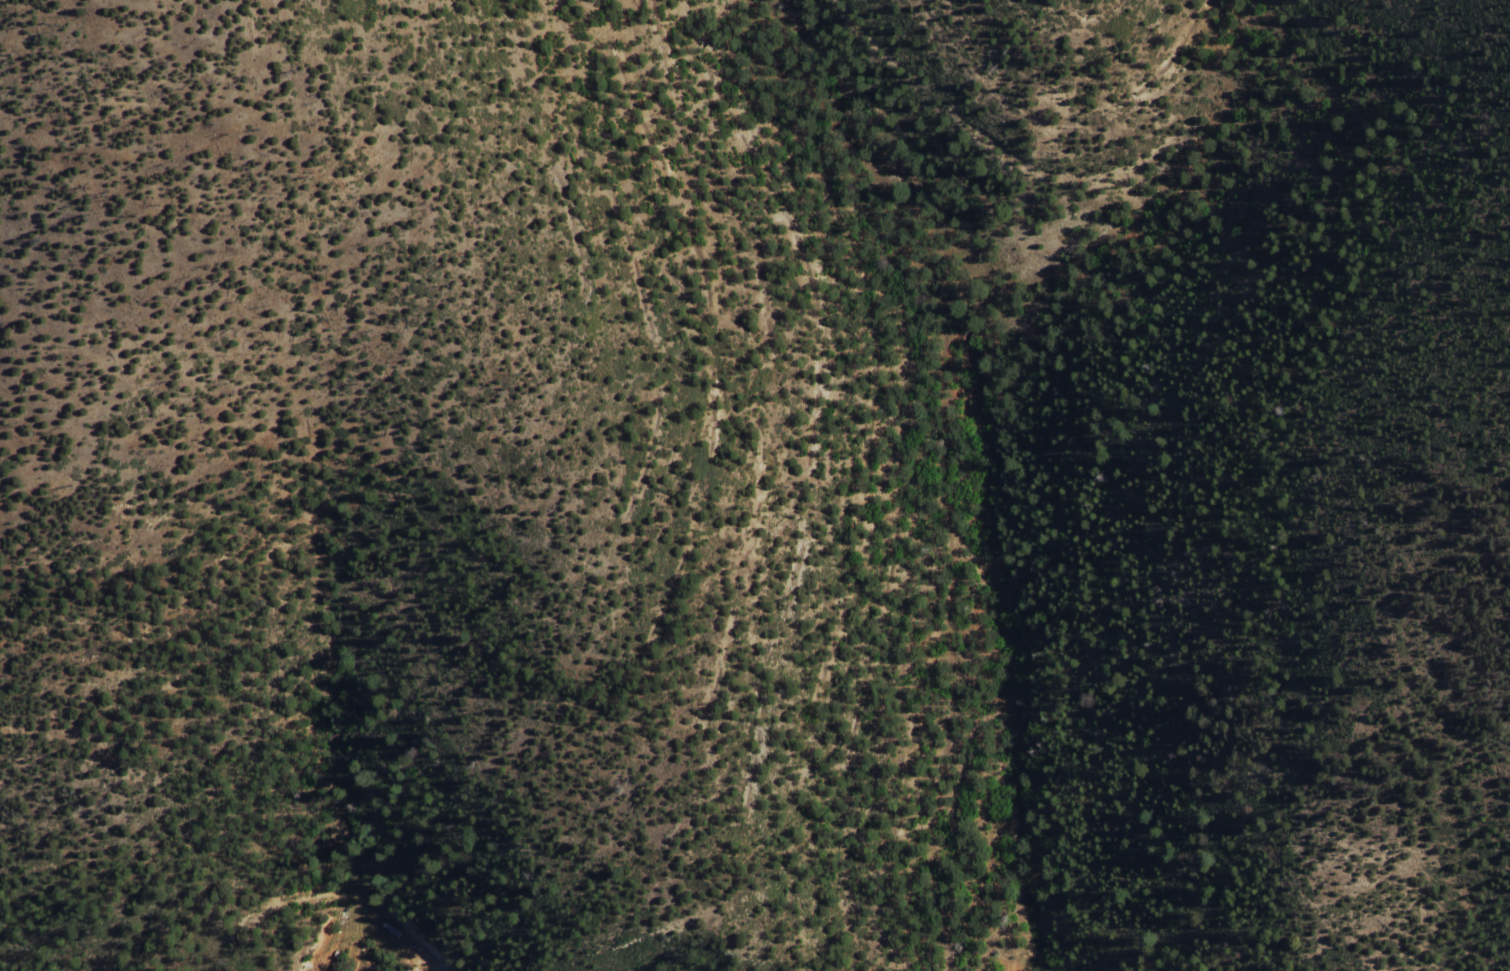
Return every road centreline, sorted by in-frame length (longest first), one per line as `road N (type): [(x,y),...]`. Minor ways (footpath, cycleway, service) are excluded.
road 1 (residential): [(0,901),(70,818),(360,724)]

